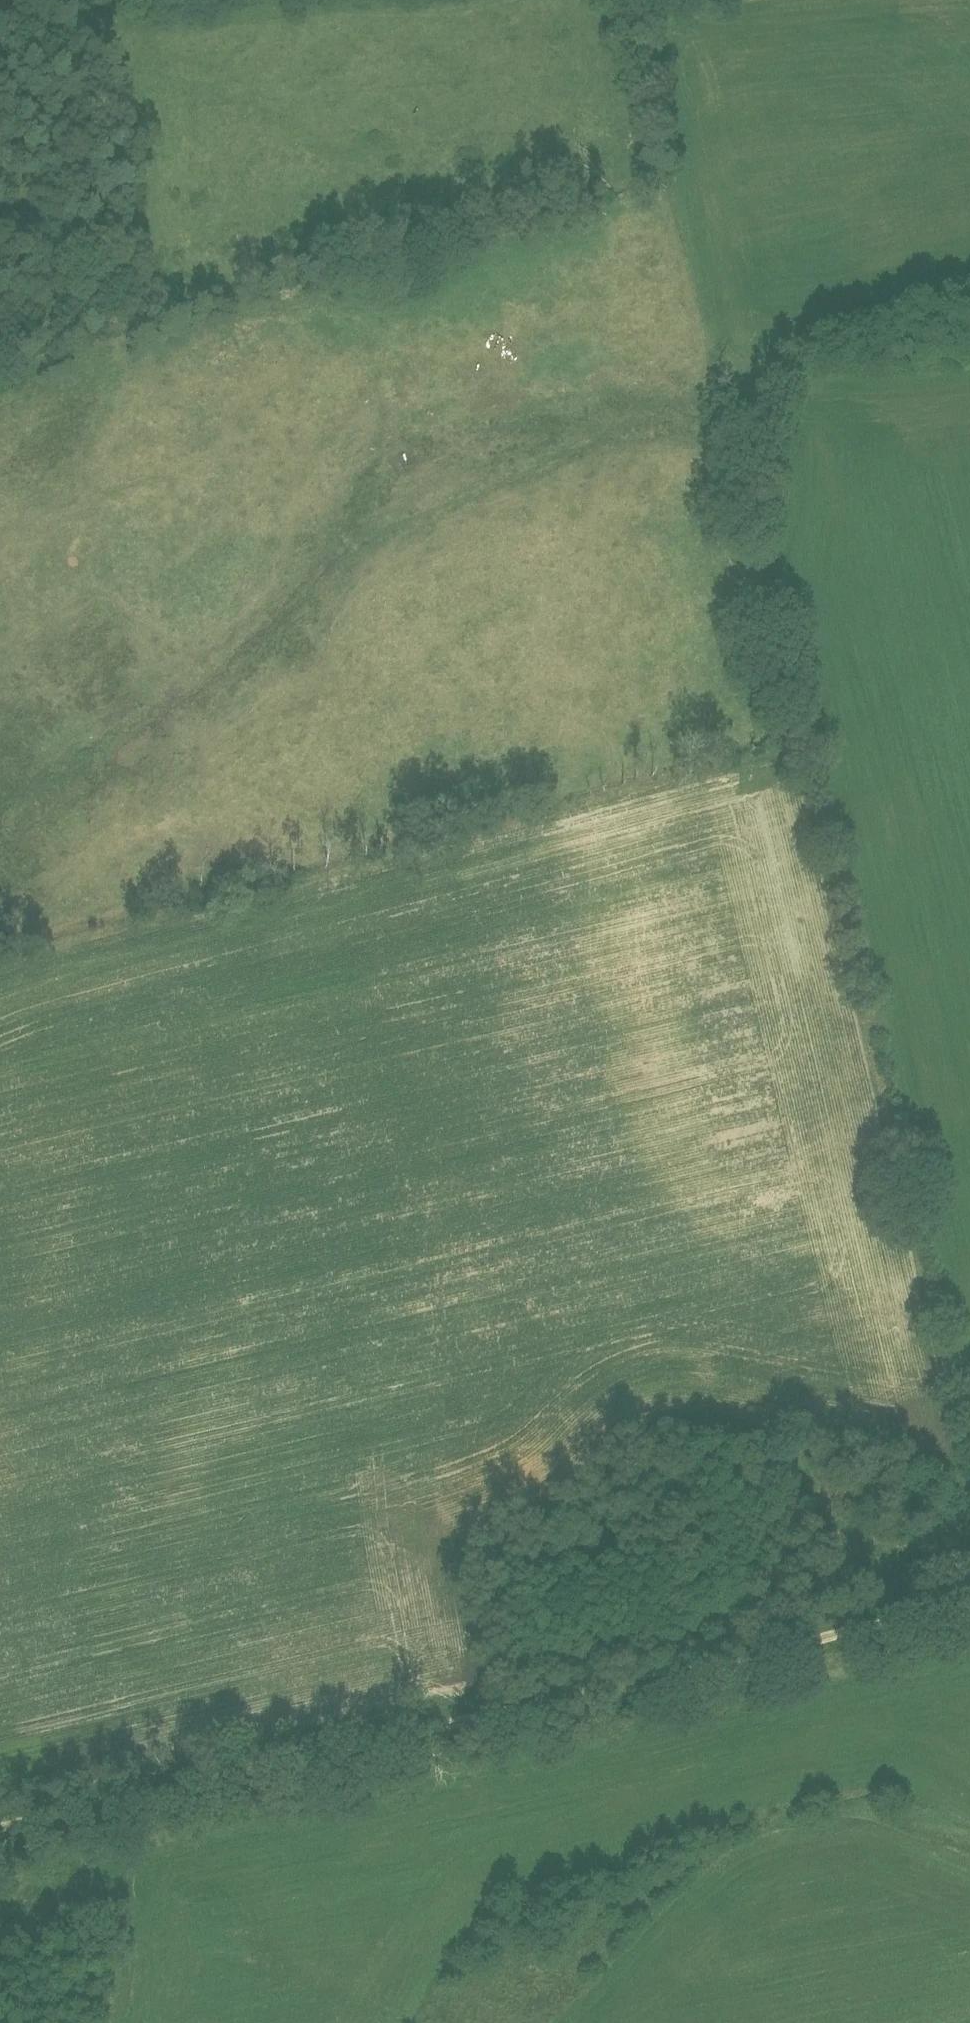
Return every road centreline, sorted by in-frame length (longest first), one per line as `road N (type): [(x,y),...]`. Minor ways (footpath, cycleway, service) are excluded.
road 1 (track): [(969,1591),(617,1688),(0,1815)]

